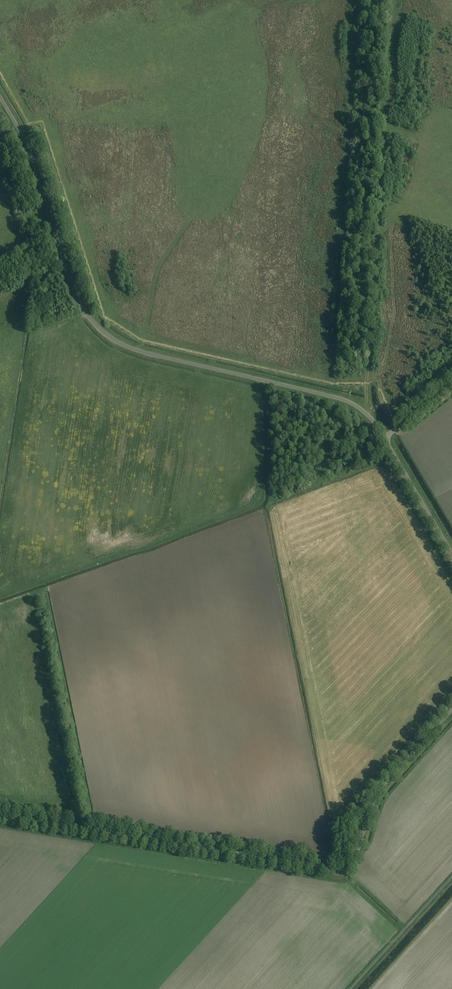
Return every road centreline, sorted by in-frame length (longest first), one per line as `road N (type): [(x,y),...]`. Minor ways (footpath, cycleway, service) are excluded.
road 1 (unclassified): [(385,437),(352,403),(144,352),(101,330),(79,301),(31,160),(0,97)]
road 2 (unclassified): [(0,816),(343,869),(355,861),(377,795),(451,710)]
road 3 (unclassified): [(451,552),(385,437)]
road 4 (track): [(370,988),(451,900)]

